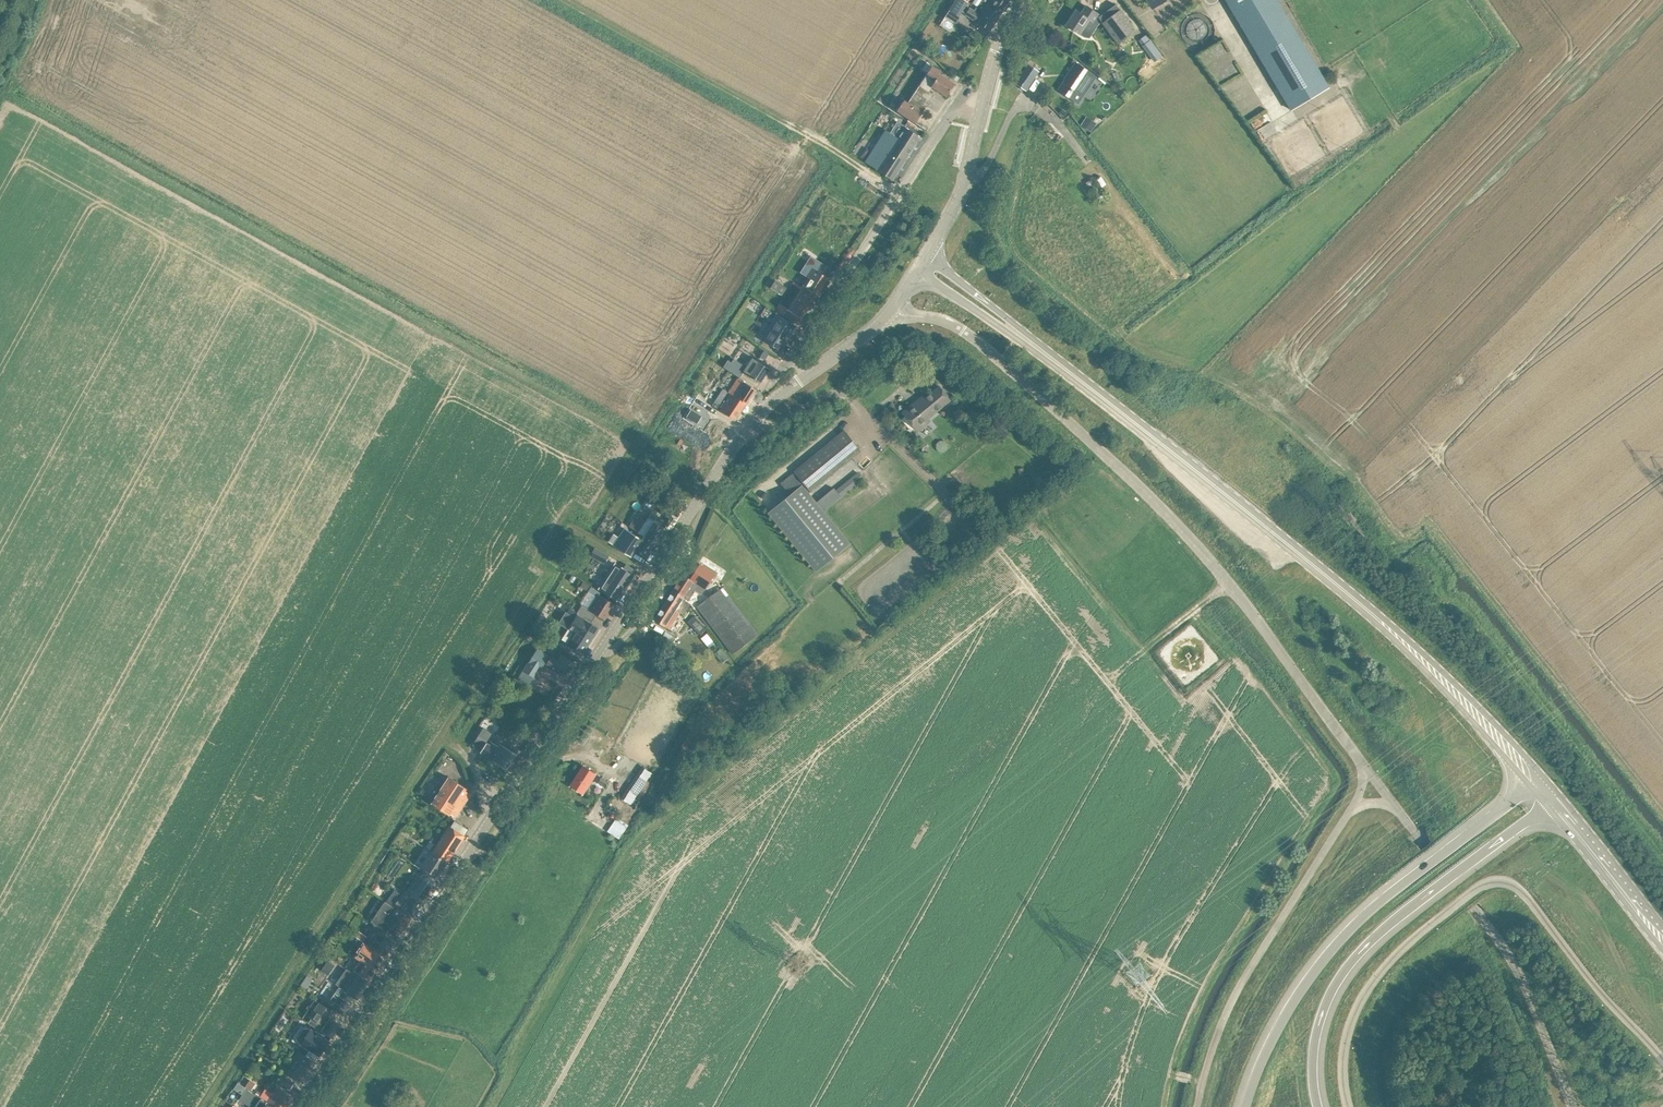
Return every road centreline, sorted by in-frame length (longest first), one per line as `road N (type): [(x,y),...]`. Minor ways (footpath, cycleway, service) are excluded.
road 1 (tertiary): [(302,1106),(703,494),(755,419),(809,373)]
road 2 (unclassified): [(1364,768),(1224,577),(1141,488),(963,330),(890,312)]
road 3 (tertiary): [(1540,782),(1398,635),(1085,384)]
road 4 (motorway): [(1540,782),(1359,919),(1298,996),(1245,1106)]
road 5 (motorway): [(1318,1106),(1312,1073),(1318,1028),(1347,966),(1434,888),(1555,799)]
road 6 (unclassified): [(1573,1106),(1503,943),(1395,807)]
road 7 (unclassified): [(1199,1106),(1227,1011),(1351,809)]
road 8 (residential): [(793,353),(961,99),(981,106)]
road 9 (unclassified): [(1483,885),(1418,936),(1370,989),(1351,1027),(1350,1106)]
road 10 (unclassified): [(1483,885),(1498,881),(1525,893),(1662,1060)]
road 11 (tertiary): [(1085,384),(929,251)]
road 12 (tertiary): [(915,274),(1085,384)]
road 13 (tertiary): [(1662,931),(1555,799)]
road 14 (tertiary): [(929,251),(962,195),(981,106)]

